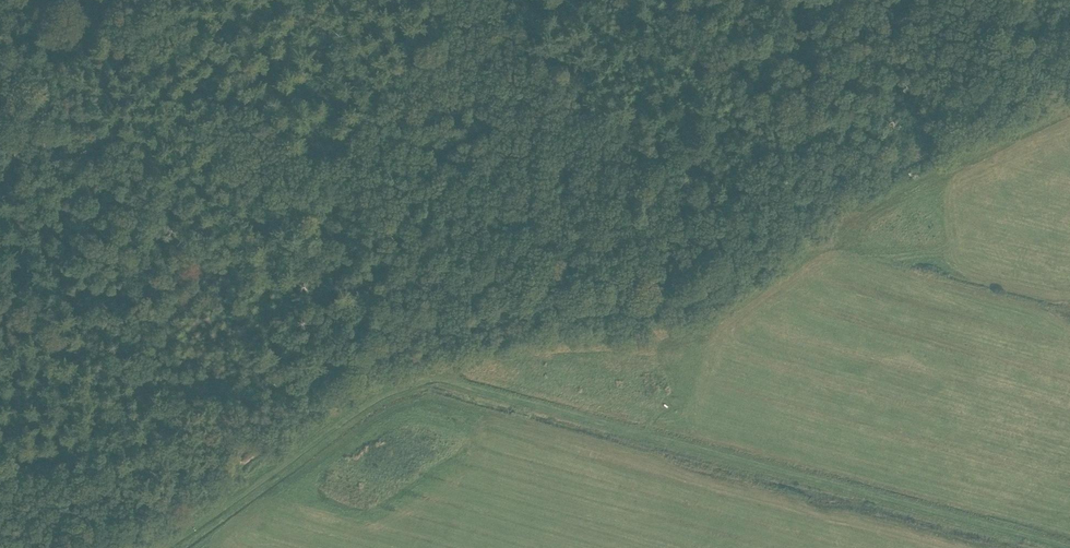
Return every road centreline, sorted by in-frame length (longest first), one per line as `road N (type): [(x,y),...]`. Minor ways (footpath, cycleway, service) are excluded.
road 1 (track): [(163,547),(381,395),(437,380),(1069,547)]

